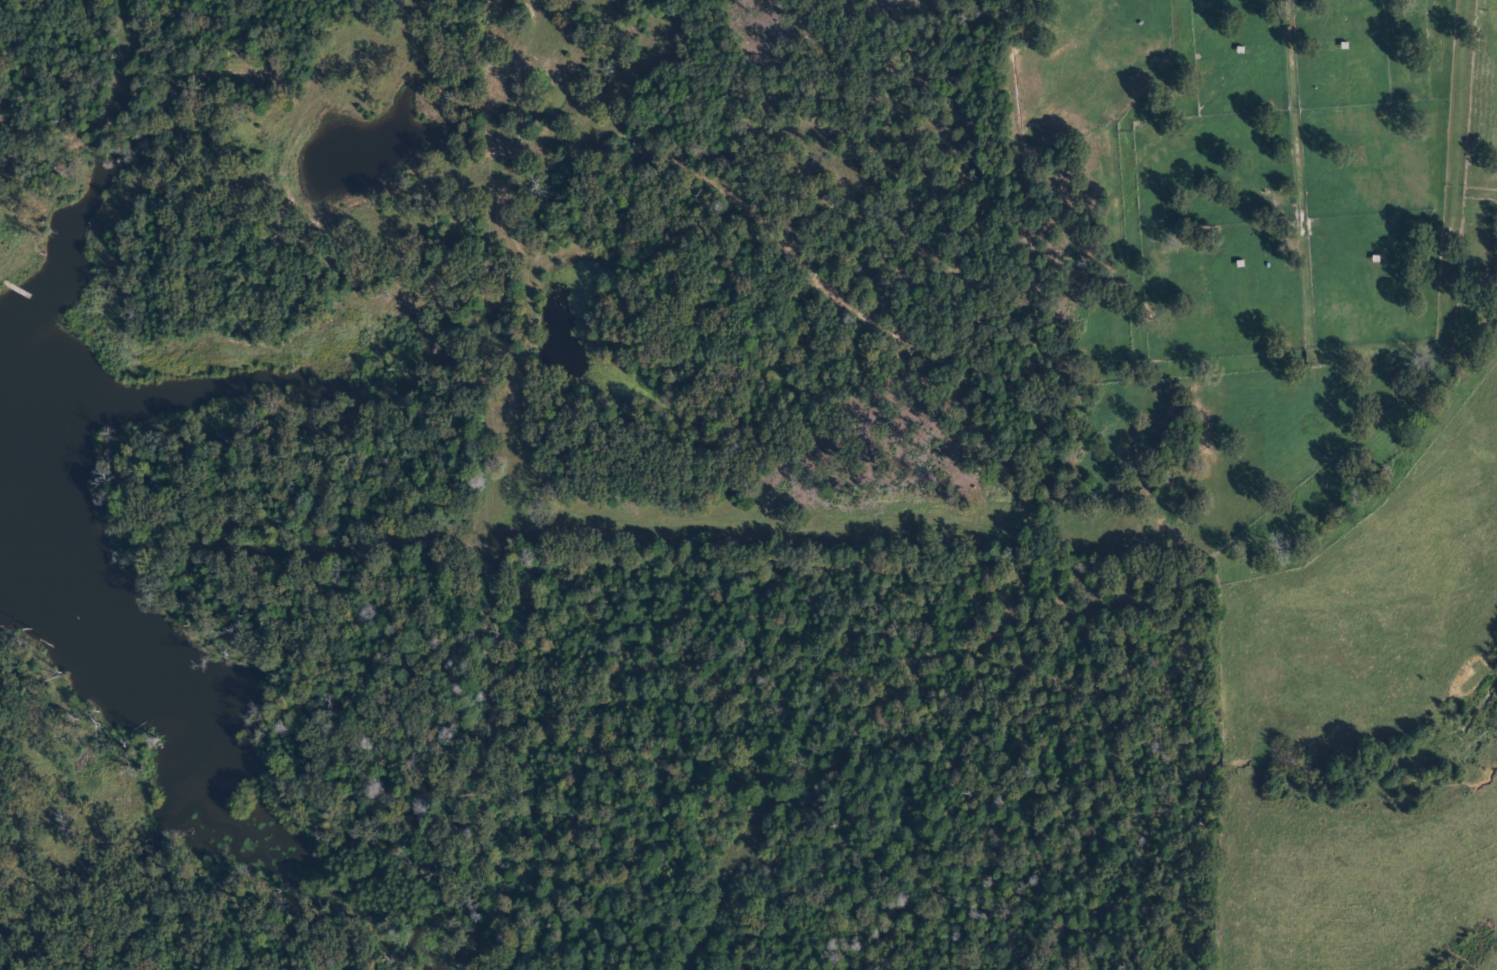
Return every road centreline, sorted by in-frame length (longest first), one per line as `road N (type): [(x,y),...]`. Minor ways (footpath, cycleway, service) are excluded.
road 1 (residential): [(514,0),(516,221),(541,327),(501,437),(556,513),(796,543),(1206,548),(1306,493),(1461,357),(1496,351)]

